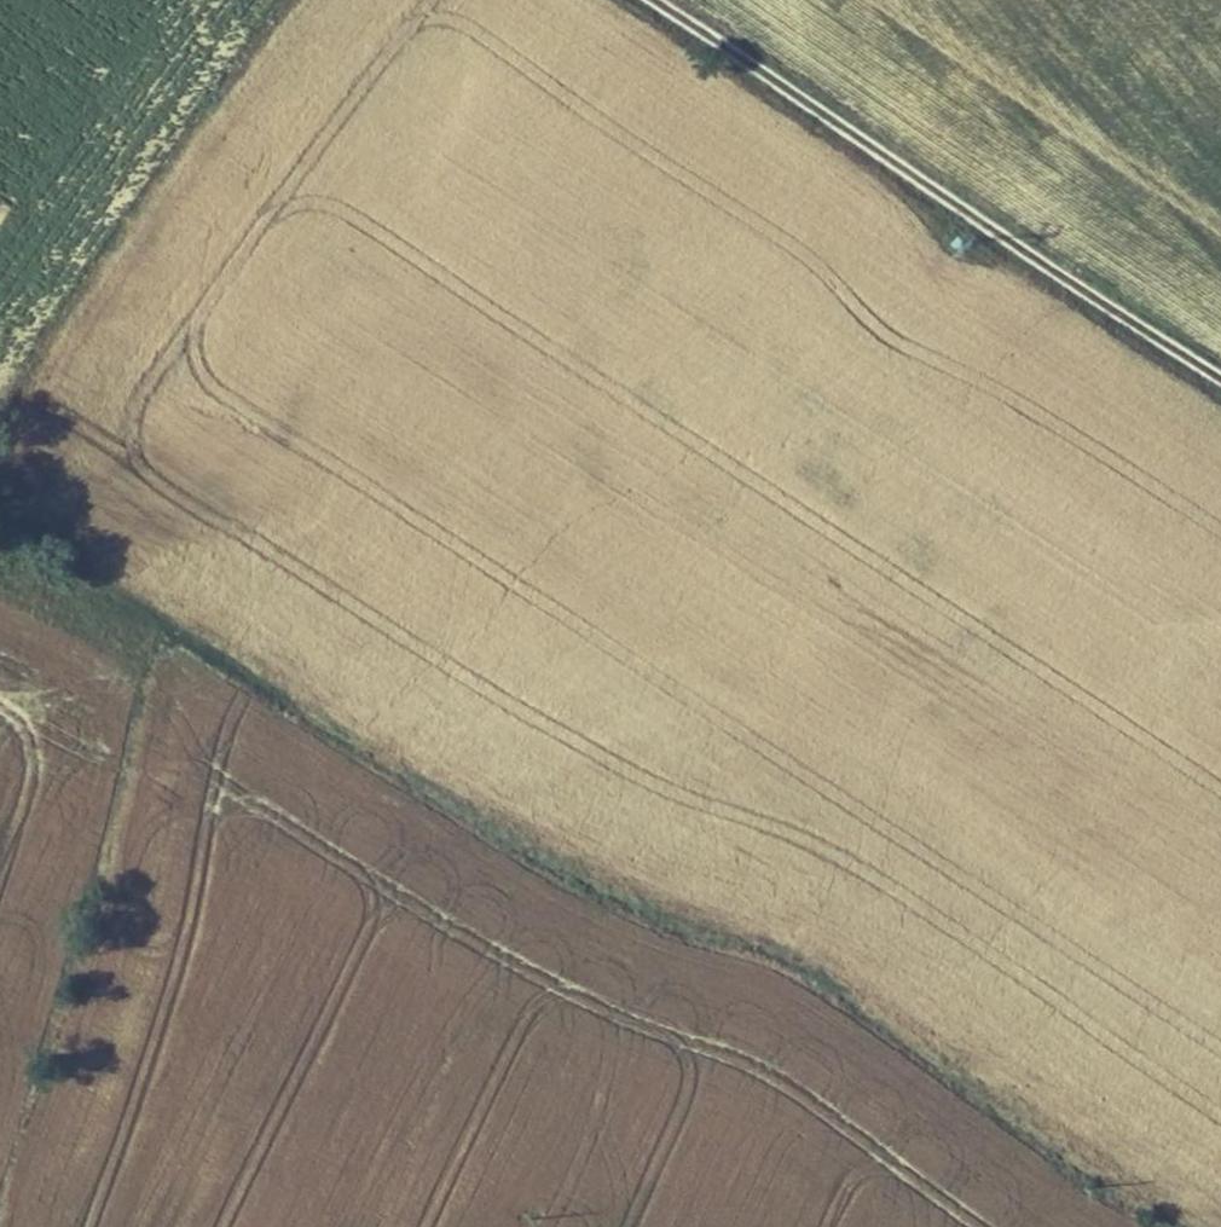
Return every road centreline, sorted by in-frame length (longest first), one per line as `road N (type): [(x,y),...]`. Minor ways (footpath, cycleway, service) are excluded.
road 1 (unclassified): [(653,0),(1220,380)]

